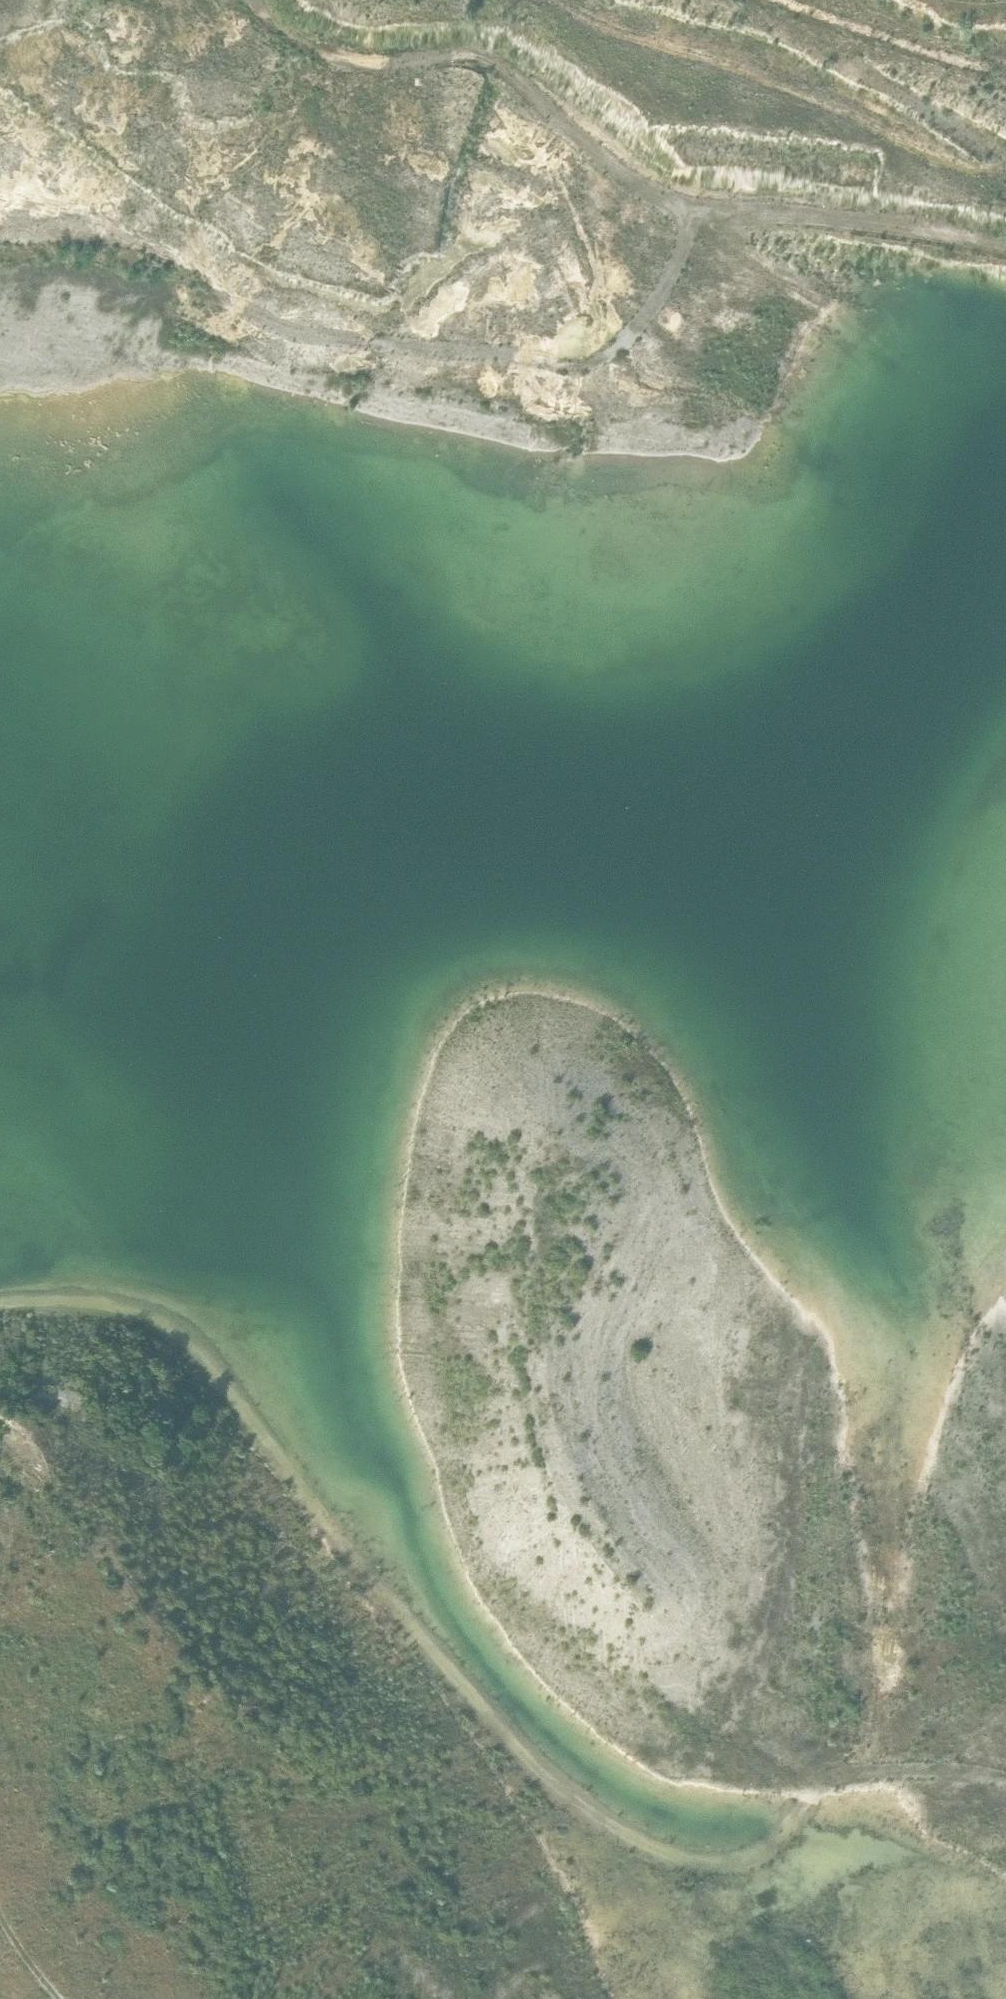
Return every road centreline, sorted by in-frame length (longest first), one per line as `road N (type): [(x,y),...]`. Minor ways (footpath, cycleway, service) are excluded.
road 1 (track): [(1005,1786),(954,1770),(839,1776),(762,1857),(734,1871),(687,1869),(639,1851),(574,1811),(403,1635),(213,1369),(178,1335),(112,1307),(0,1306)]
road 2 (track): [(0,276),(97,275),(225,299),(305,333),(571,364),(617,343),(660,293),(685,230),(683,206)]
road 3 (track): [(251,0),(280,28),(325,51),(463,48),(483,57),(616,169),(683,206)]
road 4 (track): [(683,206),(922,226),(1005,244)]

